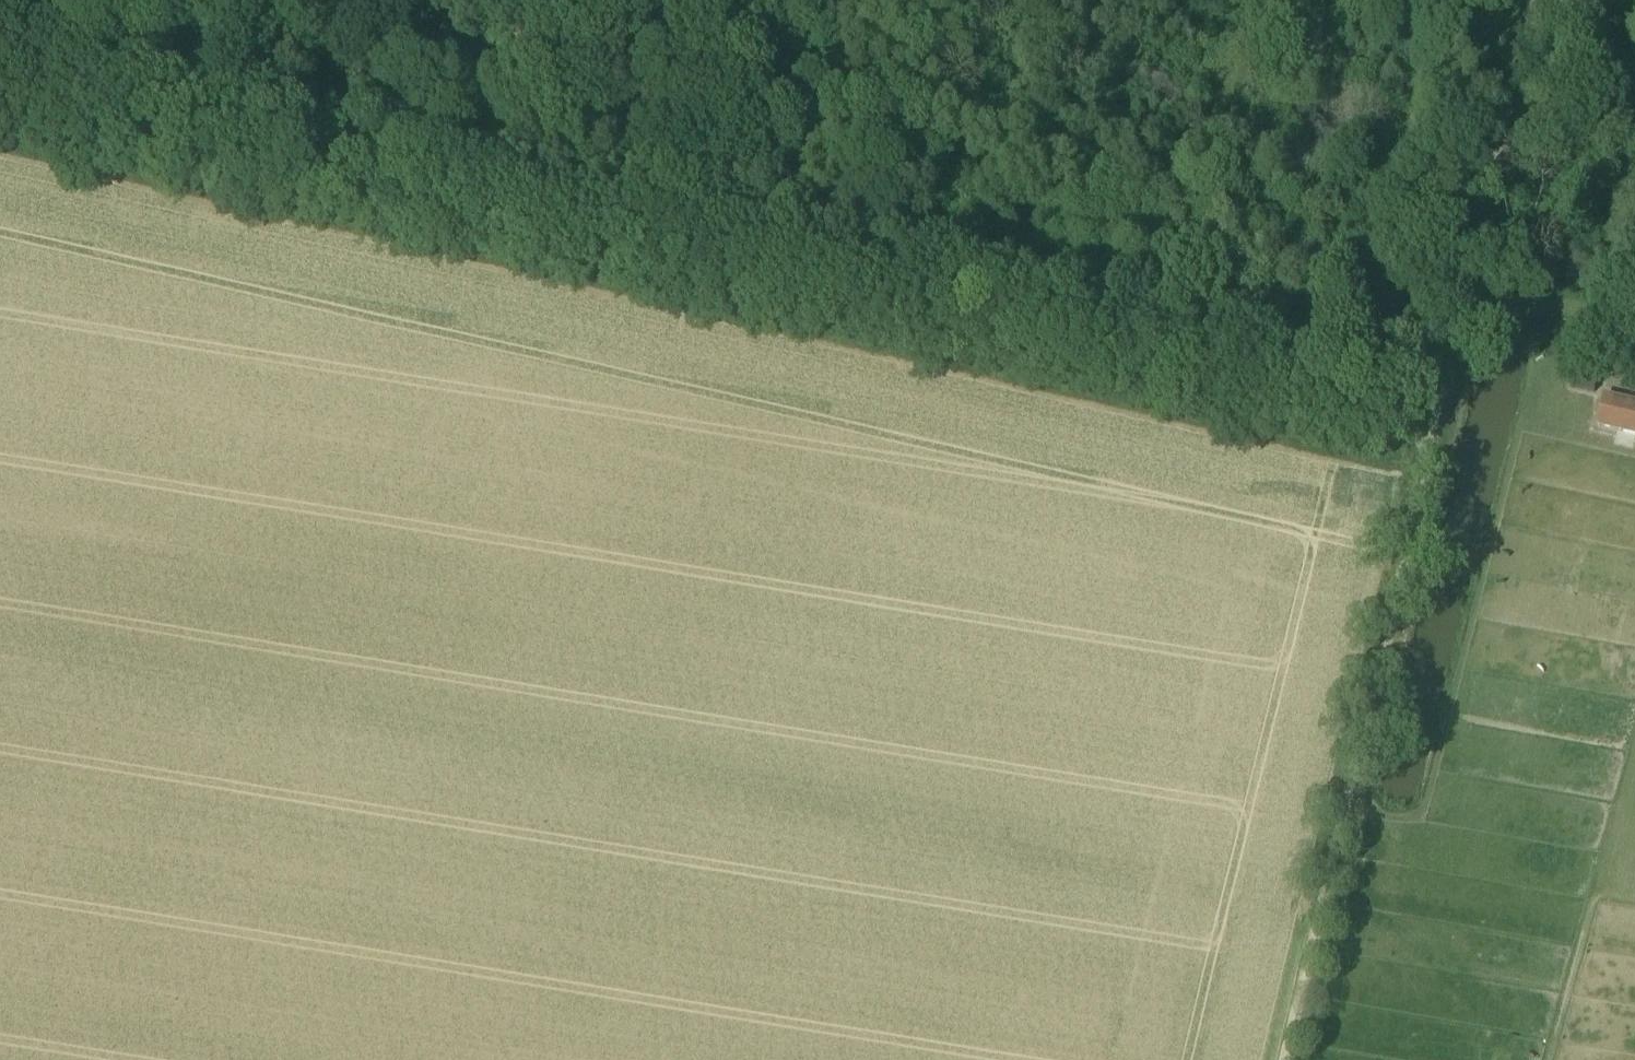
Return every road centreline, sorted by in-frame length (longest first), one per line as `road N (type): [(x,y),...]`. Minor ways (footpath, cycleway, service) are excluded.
road 1 (track): [(1542,0),(1287,1059)]
road 2 (track): [(1473,293),(1634,332)]

